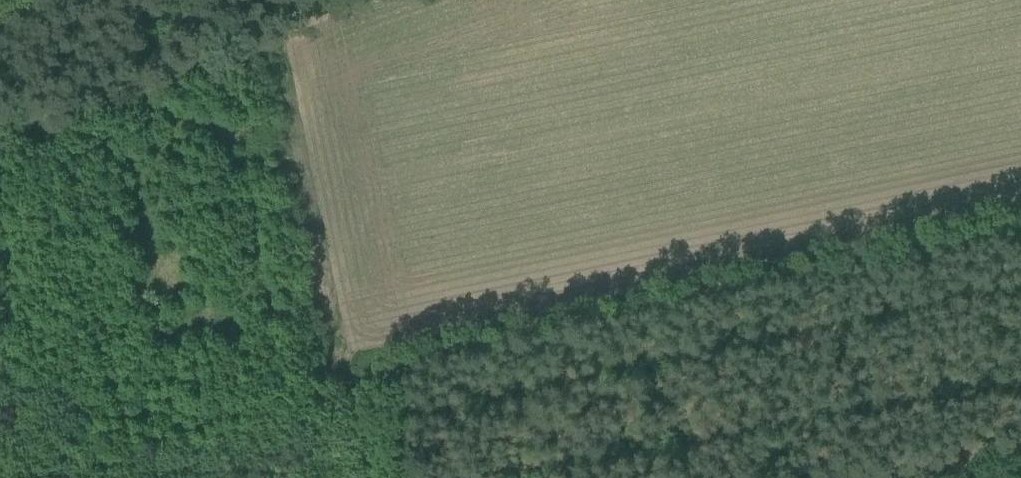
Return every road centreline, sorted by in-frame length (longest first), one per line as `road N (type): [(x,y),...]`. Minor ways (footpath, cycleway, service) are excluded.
road 1 (track): [(853,477),(1020,450)]
road 2 (track): [(375,477),(355,358)]

